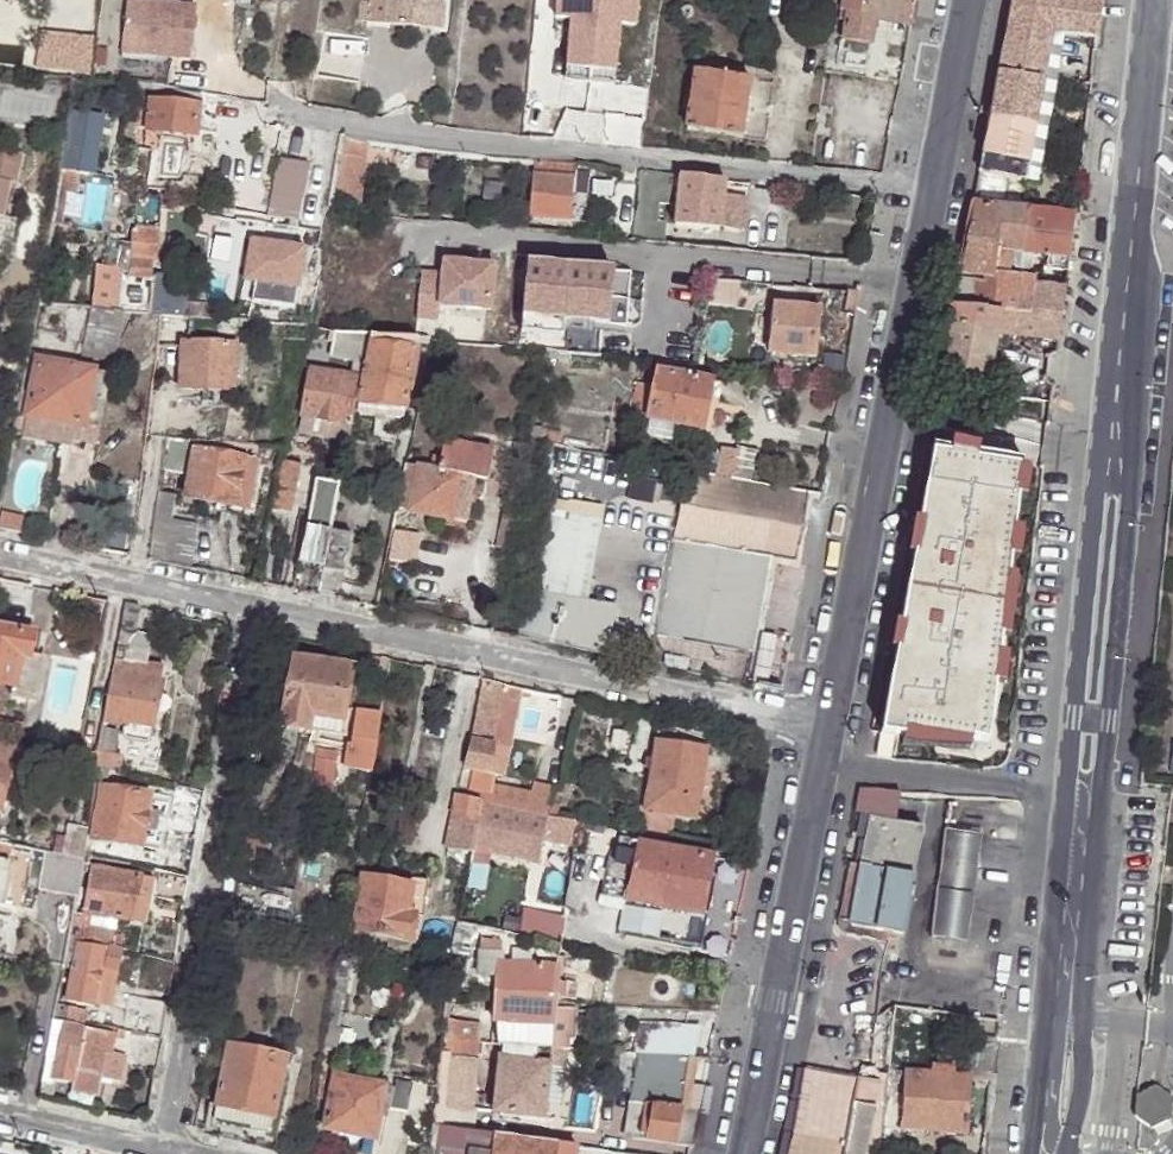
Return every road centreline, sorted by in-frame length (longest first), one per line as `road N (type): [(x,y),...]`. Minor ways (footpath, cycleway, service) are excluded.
road 1 (residential): [(286,109),(380,131),(927,191)]
road 2 (residential): [(260,609),(825,722)]
road 3 (residential): [(164,1152),(260,609)]
road 4 (secondary): [(927,191),(825,722)]
road 5 (residential): [(1116,480),(1157,0)]
road 6 (secondary): [(816,770),(742,1153)]
road 7 (residential): [(1066,791),(1031,1153)]
road 8 (residential): [(1066,1153),(1082,1082),(1082,967),(1100,793)]
road 9 (residential): [(1116,480),(1066,791)]
road 10 (residential): [(1100,793),(1116,480)]
road 11 (unclassified): [(1066,791),(816,770)]
road 12 (residential): [(19,561),(260,609)]
road 13 (secondary): [(963,0),(927,191)]
road 14 (residential): [(164,1152),(0,1117)]

